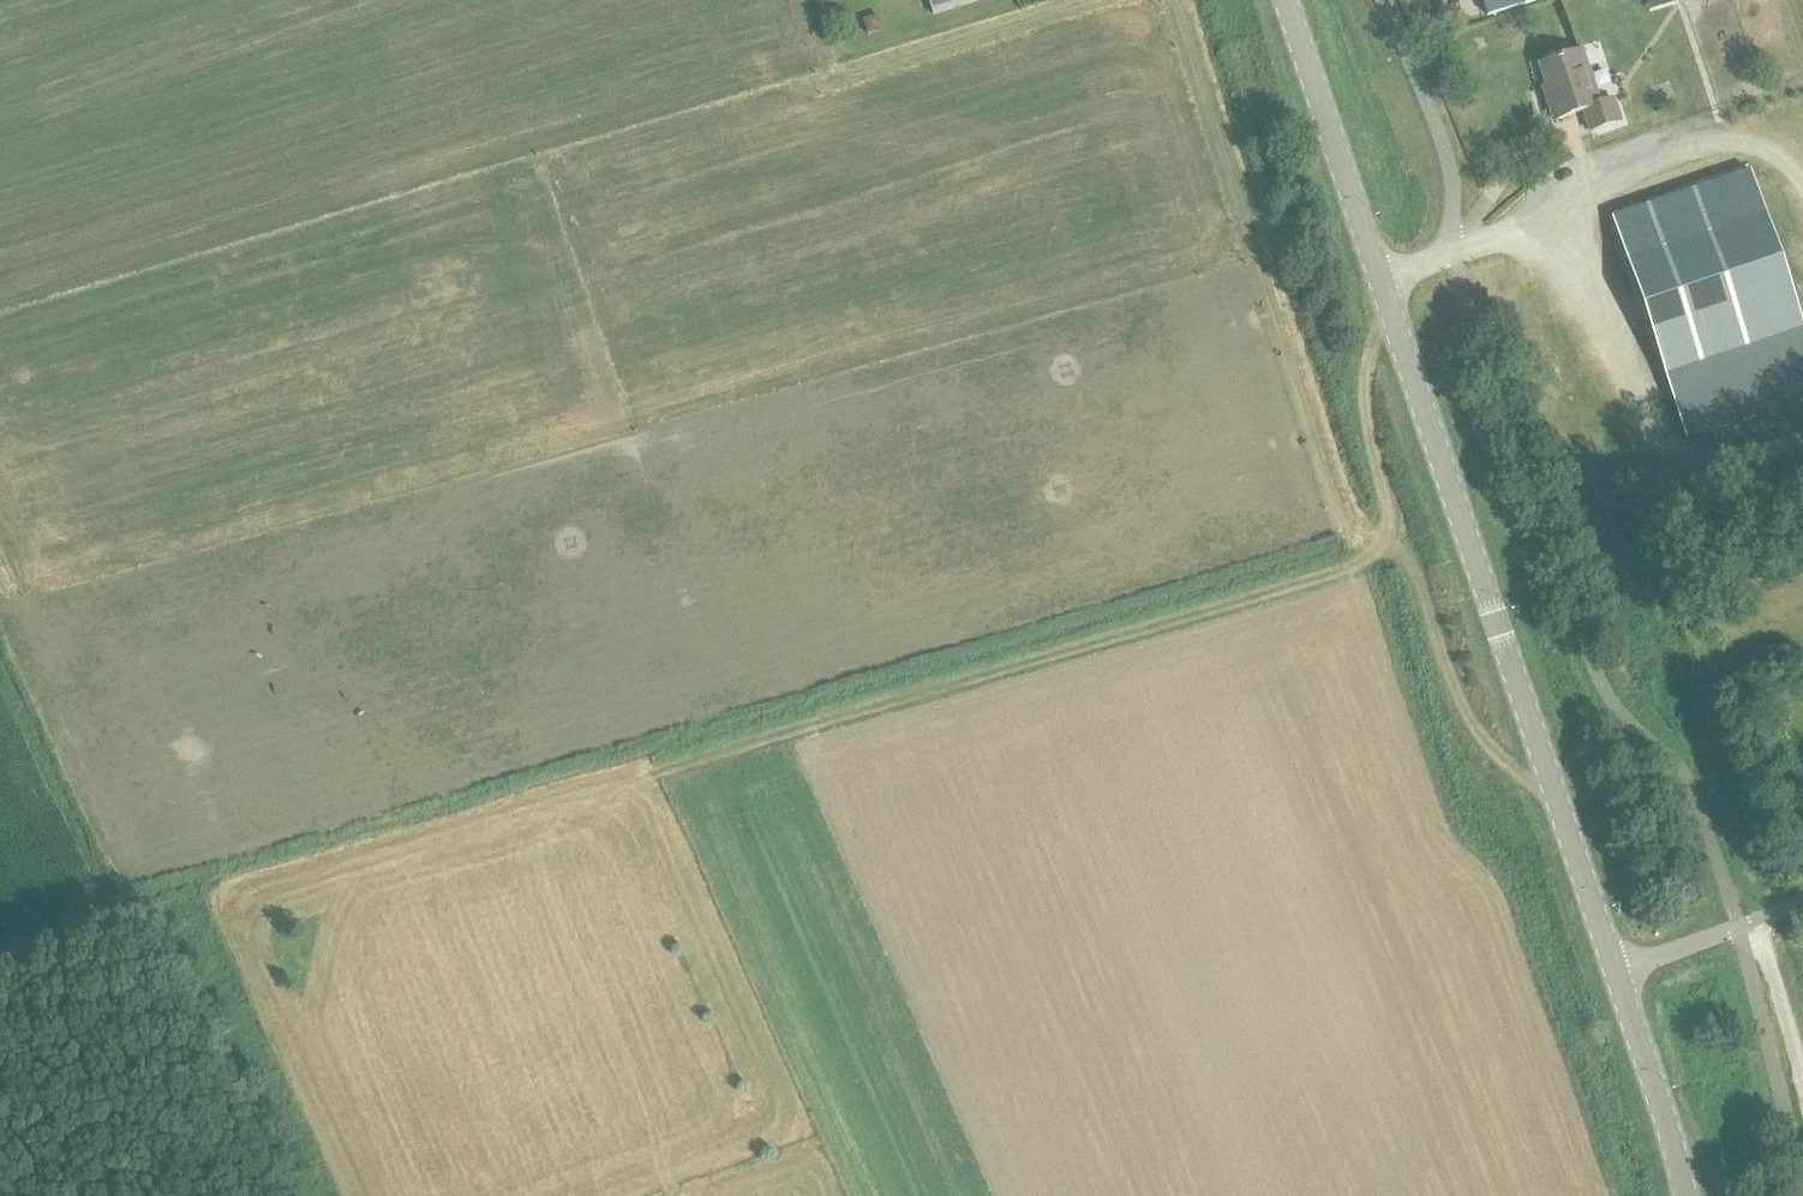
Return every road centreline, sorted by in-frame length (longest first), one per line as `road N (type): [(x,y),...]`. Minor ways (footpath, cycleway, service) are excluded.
road 1 (track): [(1398,549),(654,771)]
road 2 (tertiary): [(1615,971),(1381,276)]
road 3 (track): [(1555,788),(1504,763),(1468,716),(1384,511),(1363,379),(1381,276)]
road 4 (residential): [(1381,276),(1459,251),(1446,156),(1382,0)]
road 5 (tertiary): [(1381,276),(1287,0)]
road 6 (tertiary): [(1615,971),(1685,1195)]
road 7 (unclassified): [(1615,971),(1802,905)]

